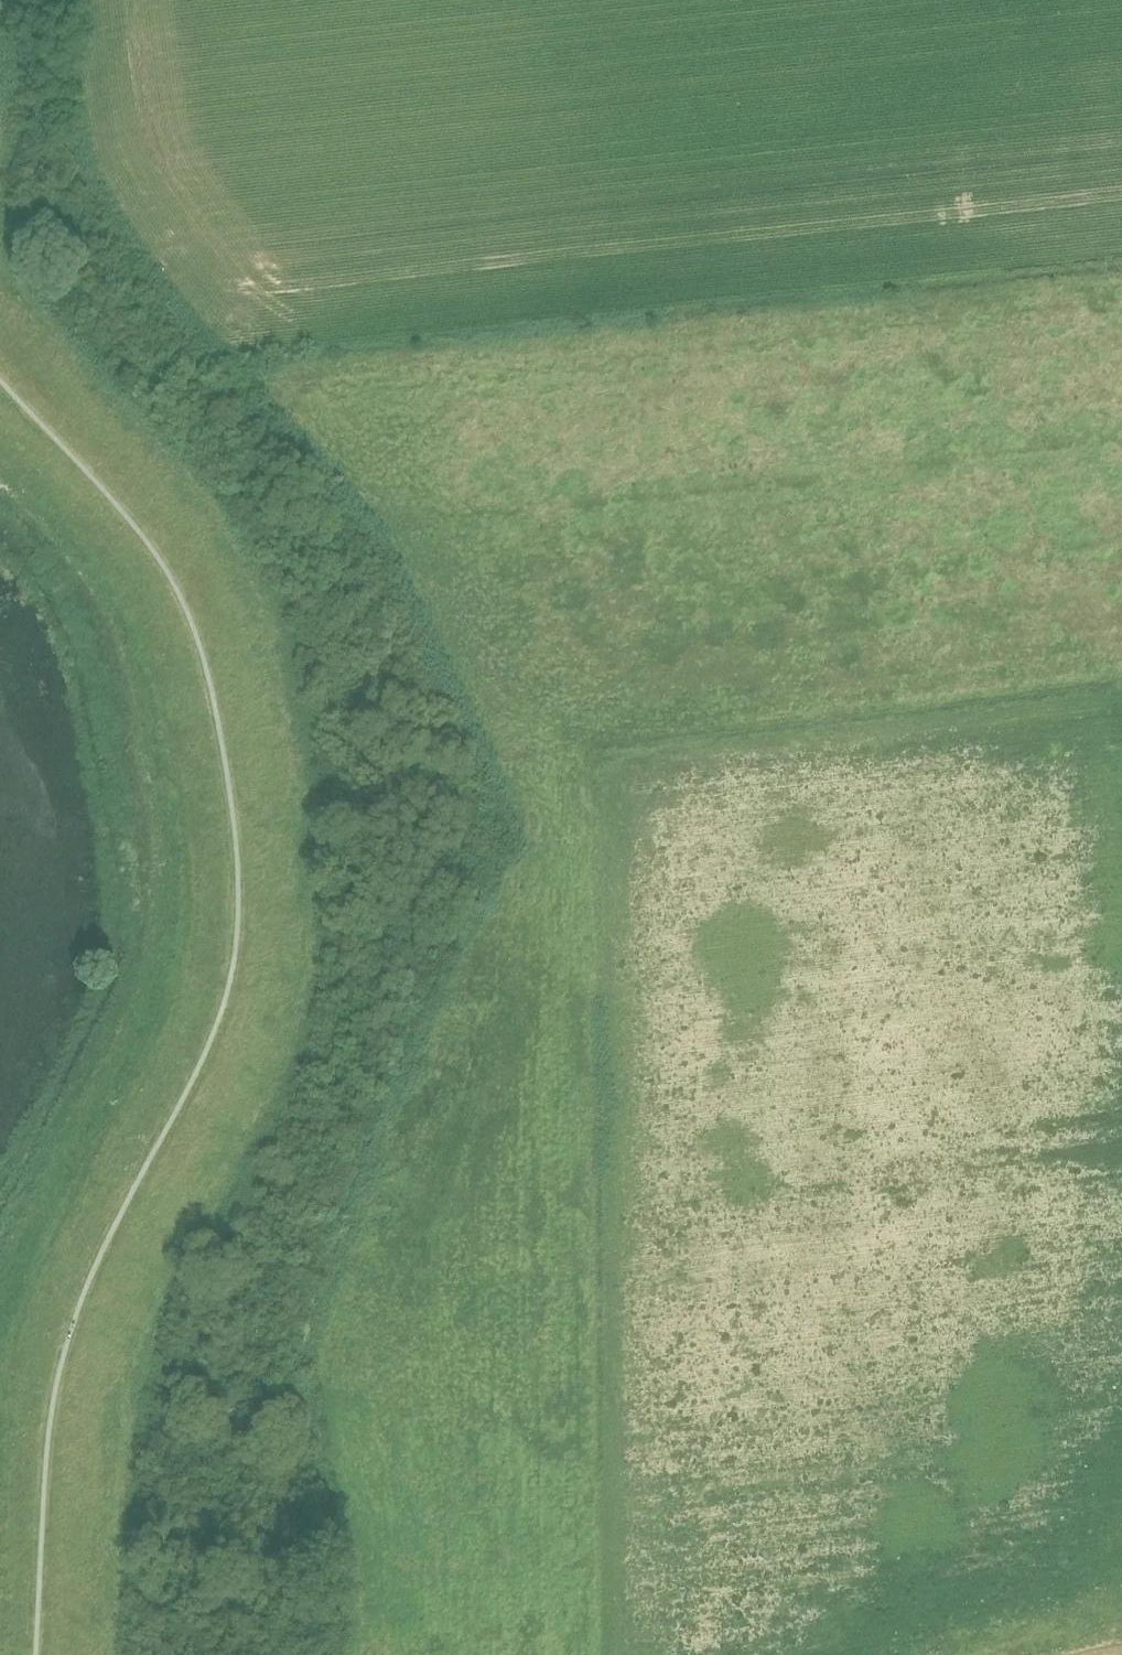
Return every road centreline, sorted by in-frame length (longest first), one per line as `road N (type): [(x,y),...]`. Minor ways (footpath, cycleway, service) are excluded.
road 1 (unknown): [(1121,1463),(428,1602)]

